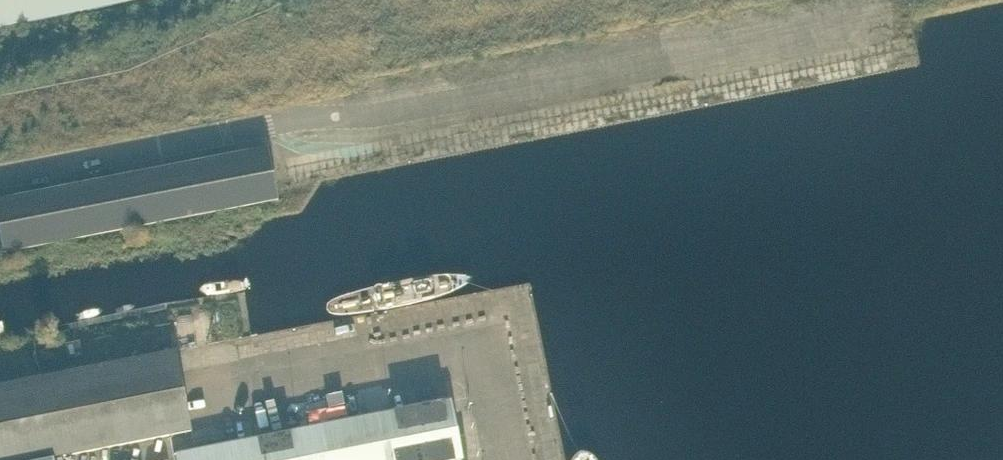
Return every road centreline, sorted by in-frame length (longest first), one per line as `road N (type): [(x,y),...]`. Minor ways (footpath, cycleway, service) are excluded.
road 1 (unclassified): [(0,176),(862,23)]
road 2 (unclassified): [(534,459),(507,321),(262,368)]

